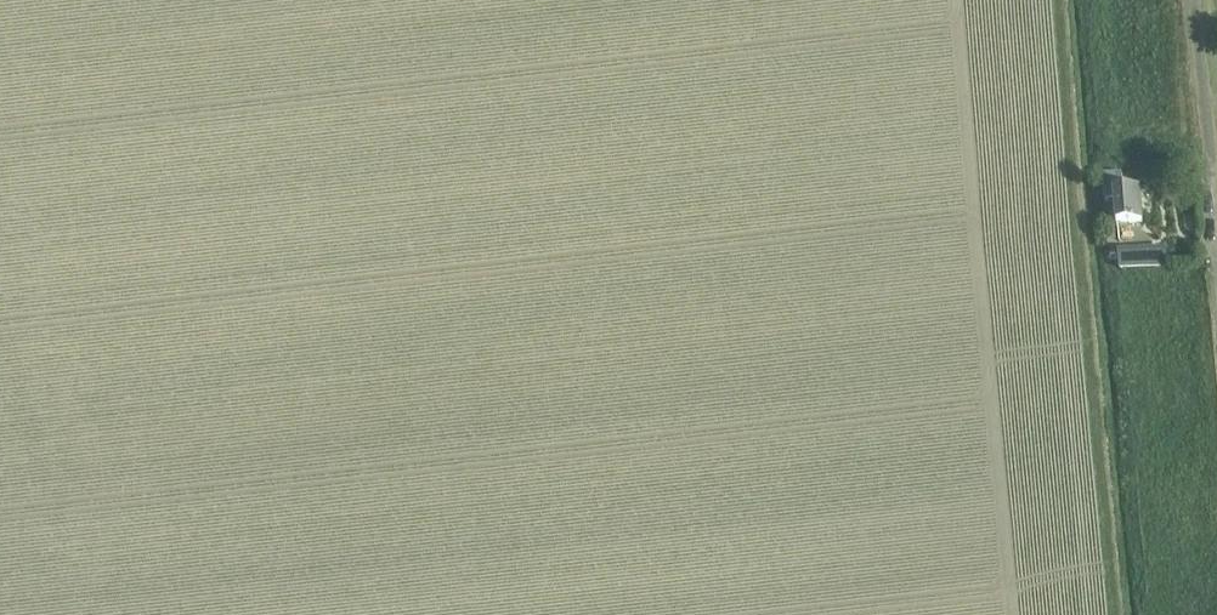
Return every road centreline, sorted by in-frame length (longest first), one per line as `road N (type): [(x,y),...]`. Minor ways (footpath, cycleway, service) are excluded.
road 1 (unclassified): [(1216,234),(1196,0)]

